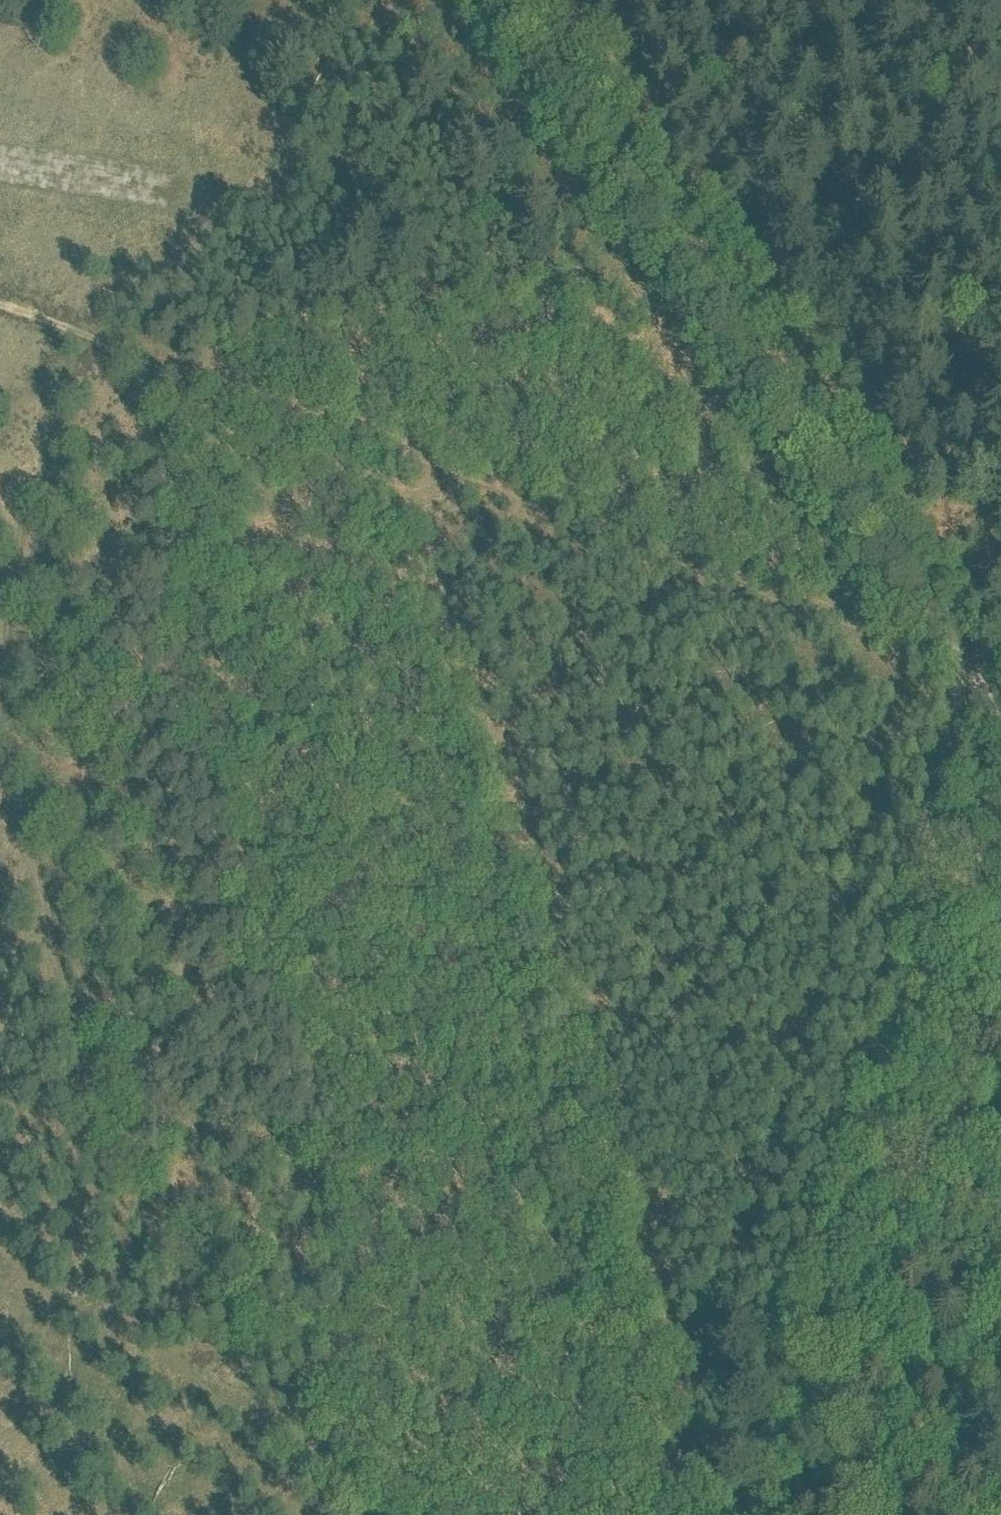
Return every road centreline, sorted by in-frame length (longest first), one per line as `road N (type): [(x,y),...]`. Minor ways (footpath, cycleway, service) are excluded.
road 1 (track): [(974,670),(733,1514)]
road 2 (track): [(968,661),(503,0)]
road 3 (track): [(1000,287),(824,0)]

